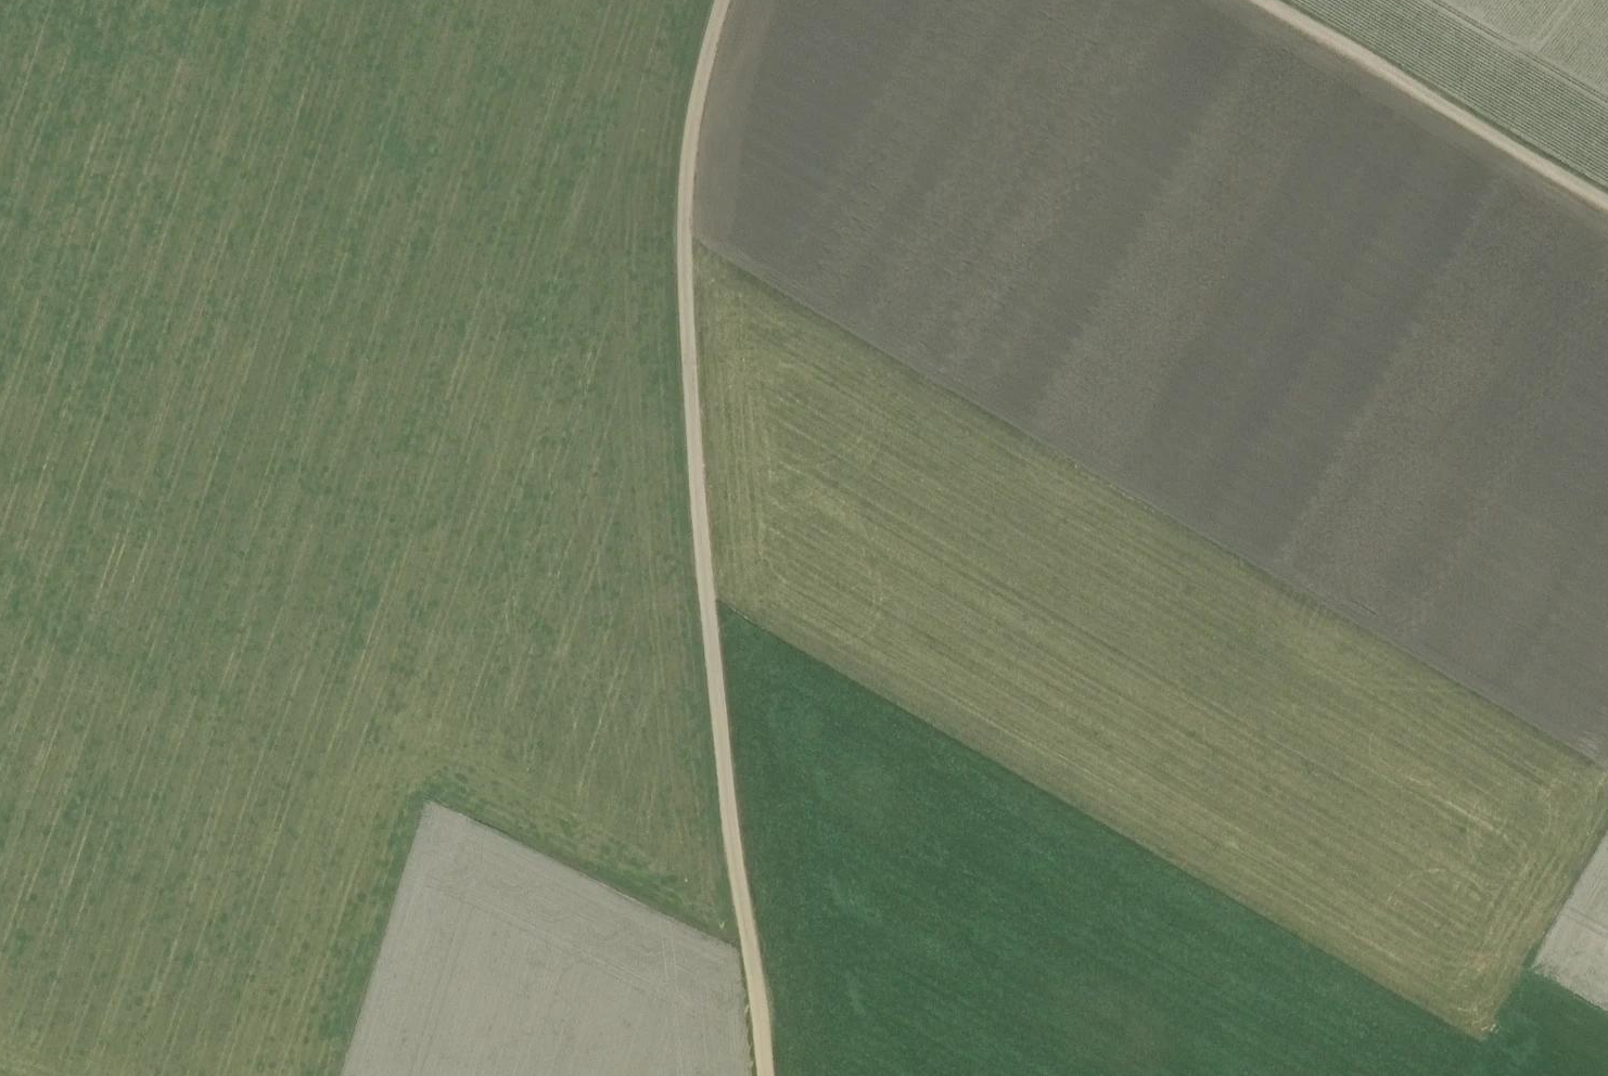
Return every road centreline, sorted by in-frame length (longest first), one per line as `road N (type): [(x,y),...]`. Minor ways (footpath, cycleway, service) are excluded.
road 1 (track): [(770,1075),(692,391),(693,182),(705,86),(727,0)]
road 2 (track): [(1268,0),(1607,205)]

